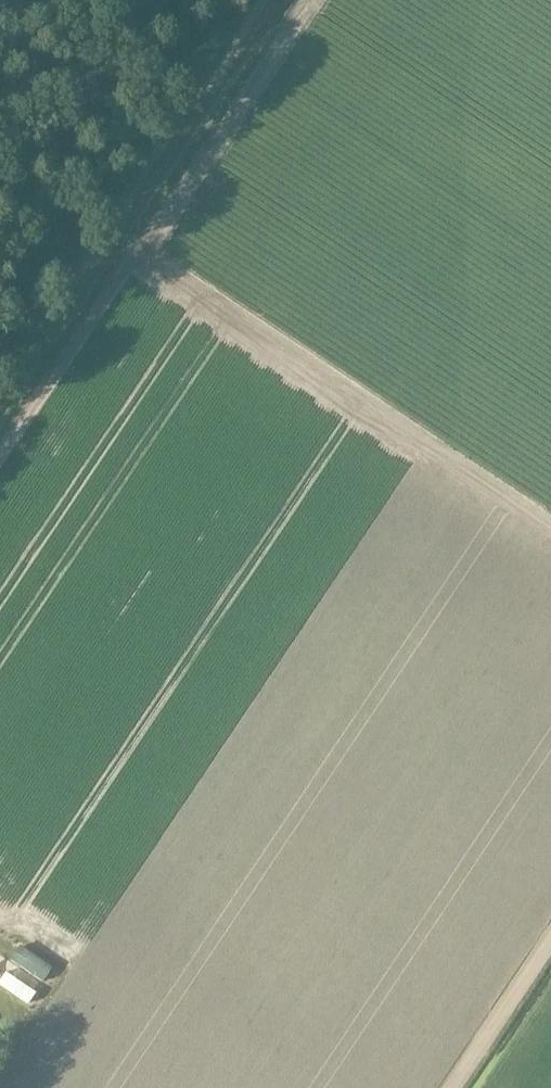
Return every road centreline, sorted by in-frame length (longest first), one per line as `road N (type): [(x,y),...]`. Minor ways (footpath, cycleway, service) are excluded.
road 1 (track): [(0,390),(15,347),(48,319),(263,0)]

